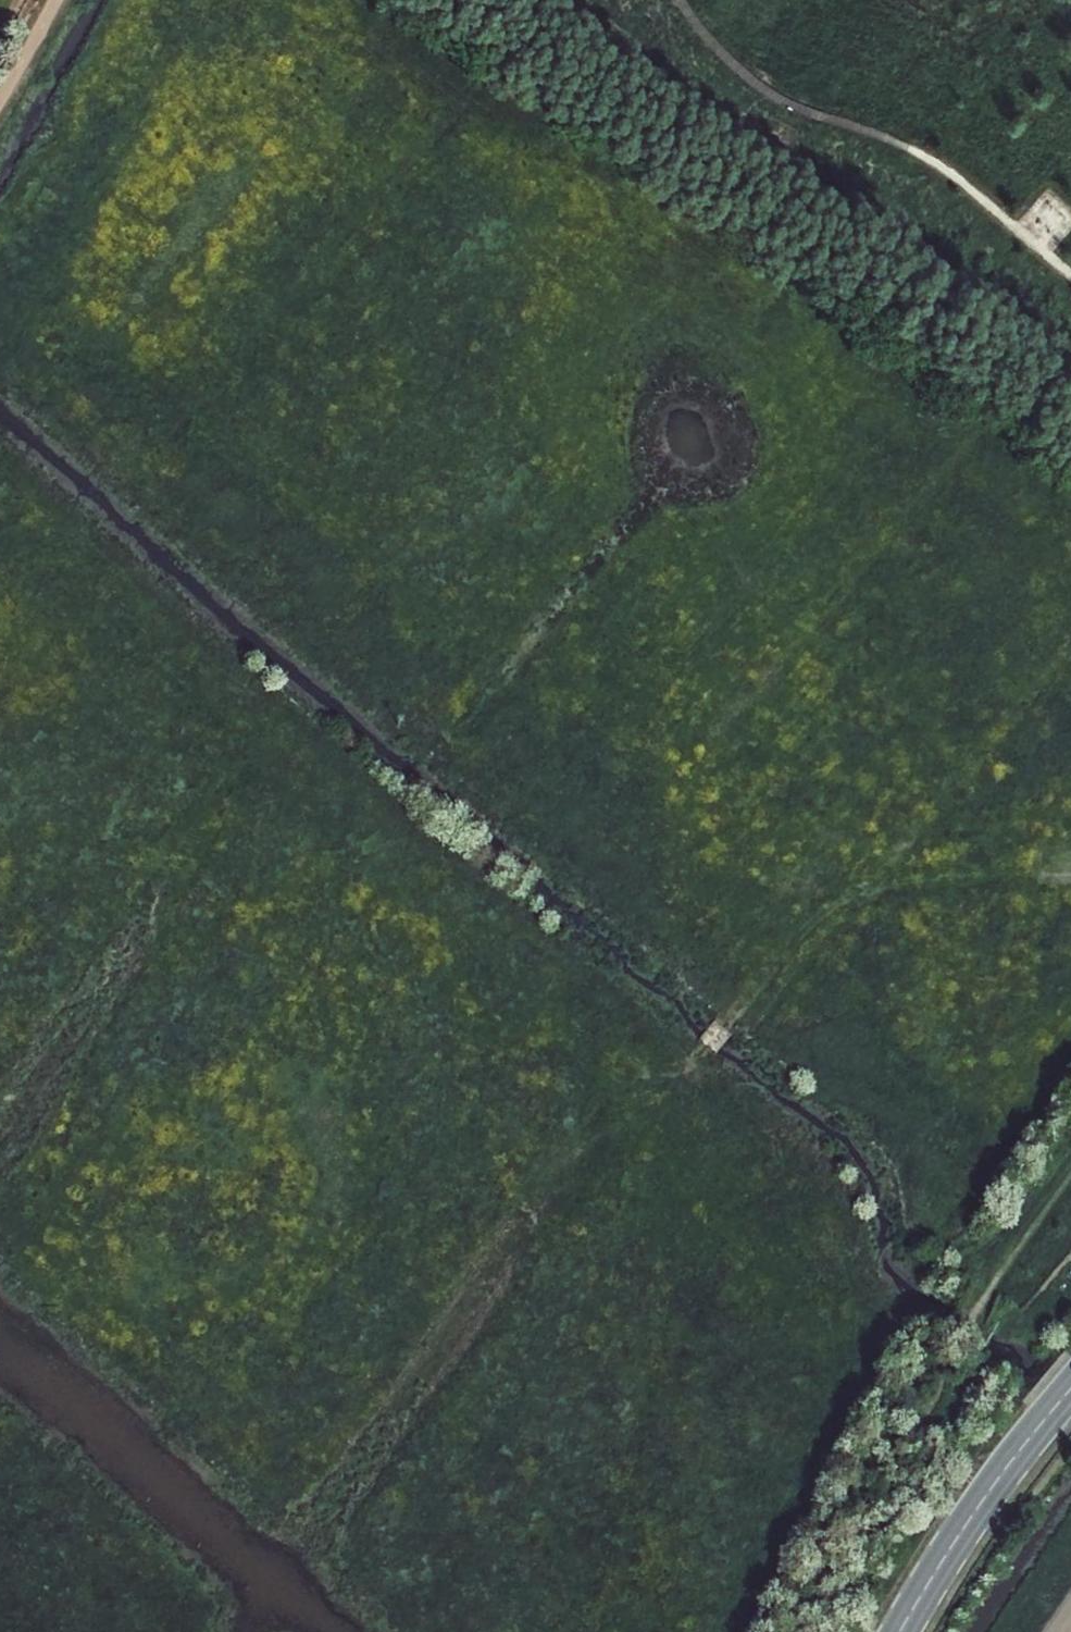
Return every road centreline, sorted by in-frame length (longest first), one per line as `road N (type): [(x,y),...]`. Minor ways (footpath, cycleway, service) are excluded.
road 1 (secondary): [(899,1631),(989,1488),(1070,1390)]

